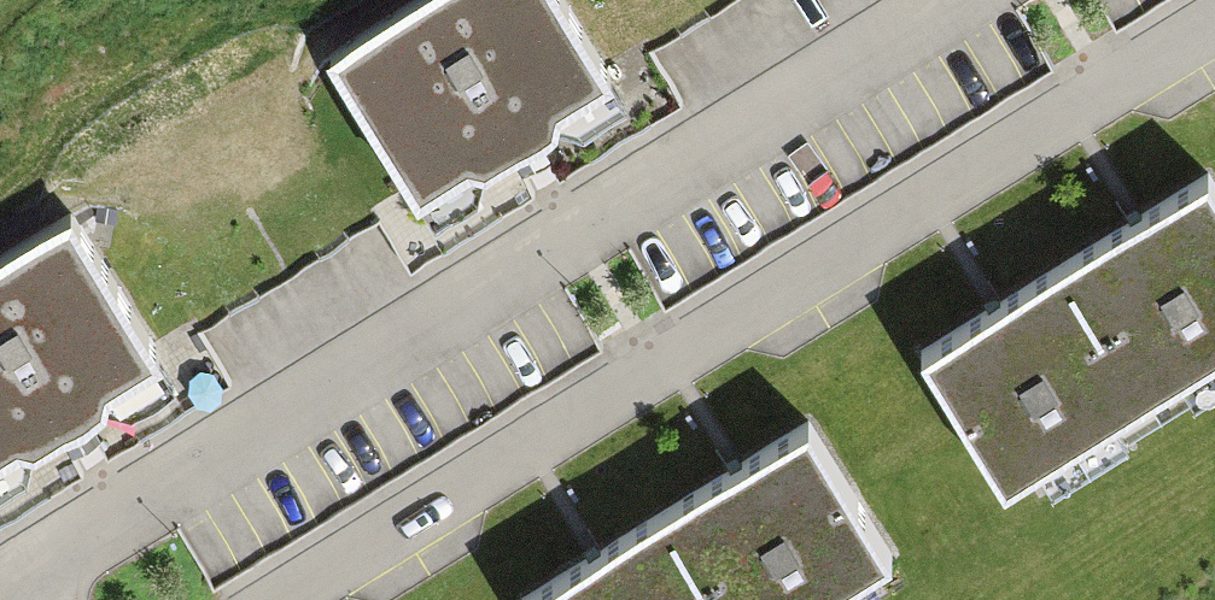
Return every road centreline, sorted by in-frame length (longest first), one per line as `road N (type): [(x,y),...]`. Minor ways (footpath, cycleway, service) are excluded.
road 1 (residential): [(0,599),(13,577),(985,0)]
road 2 (residential): [(260,599),(1214,20)]

